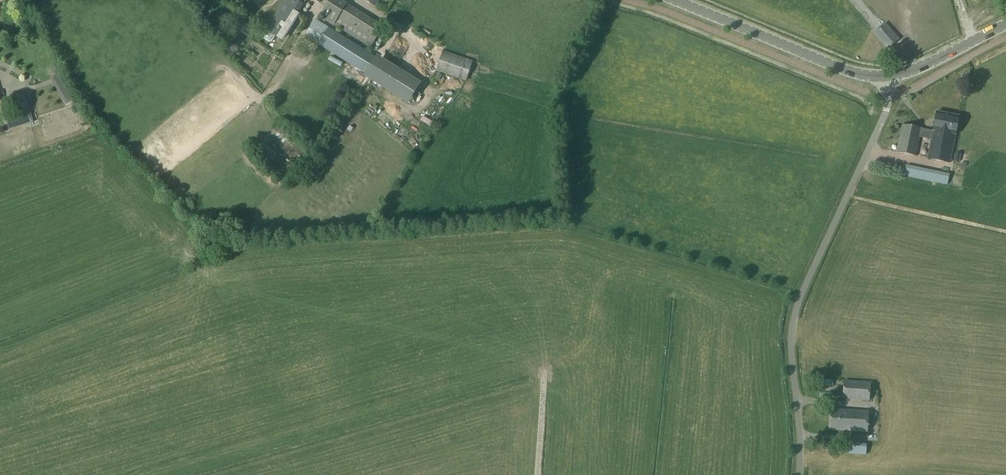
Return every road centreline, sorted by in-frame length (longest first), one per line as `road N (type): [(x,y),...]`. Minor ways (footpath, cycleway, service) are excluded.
road 1 (tertiary): [(886,77),(848,72),(673,0)]
road 2 (tertiary): [(886,77),(1005,25)]

